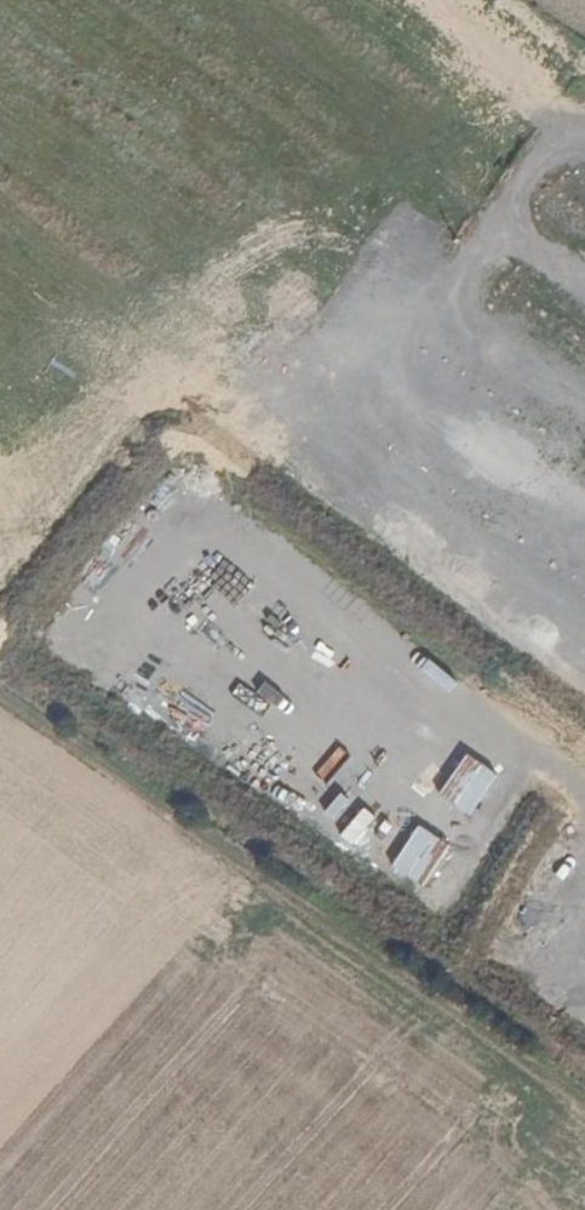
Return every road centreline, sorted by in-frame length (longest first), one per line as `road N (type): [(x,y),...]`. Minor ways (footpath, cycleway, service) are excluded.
road 1 (track): [(584,1104),(0,698)]

